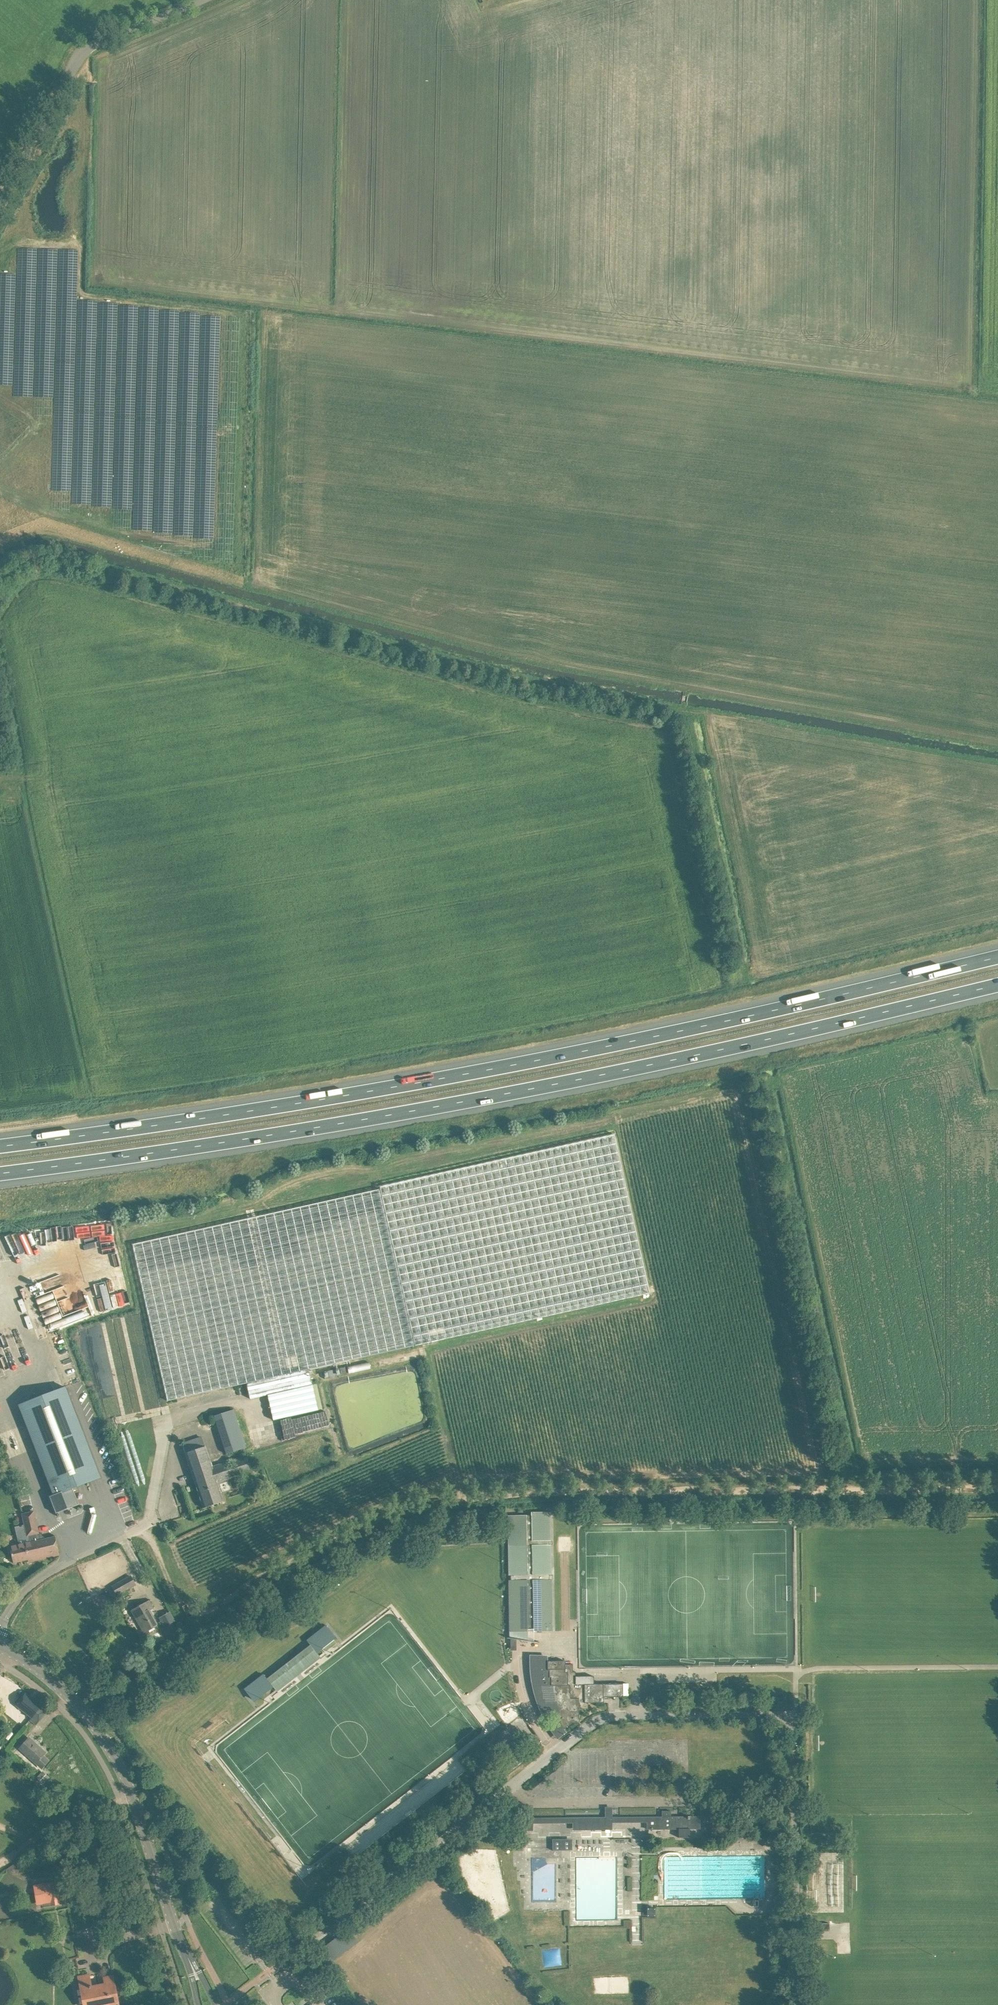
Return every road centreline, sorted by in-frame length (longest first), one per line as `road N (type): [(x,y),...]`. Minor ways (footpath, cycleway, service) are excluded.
road 1 (motorway): [(997,957),(461,1075),(0,1146)]
road 2 (motorway): [(0,1172),(438,1107),(997,985)]
road 3 (track): [(997,1488),(566,1490),(435,1502),(406,1508),(200,1617),(180,1607),(143,1526)]
road 4 (tertiary): [(195,1971),(110,1751),(59,1686),(0,1647)]
road 5 (unclassified): [(0,200),(88,49),(202,0)]
road 6 (residential): [(0,1626),(36,1579),(143,1526)]

